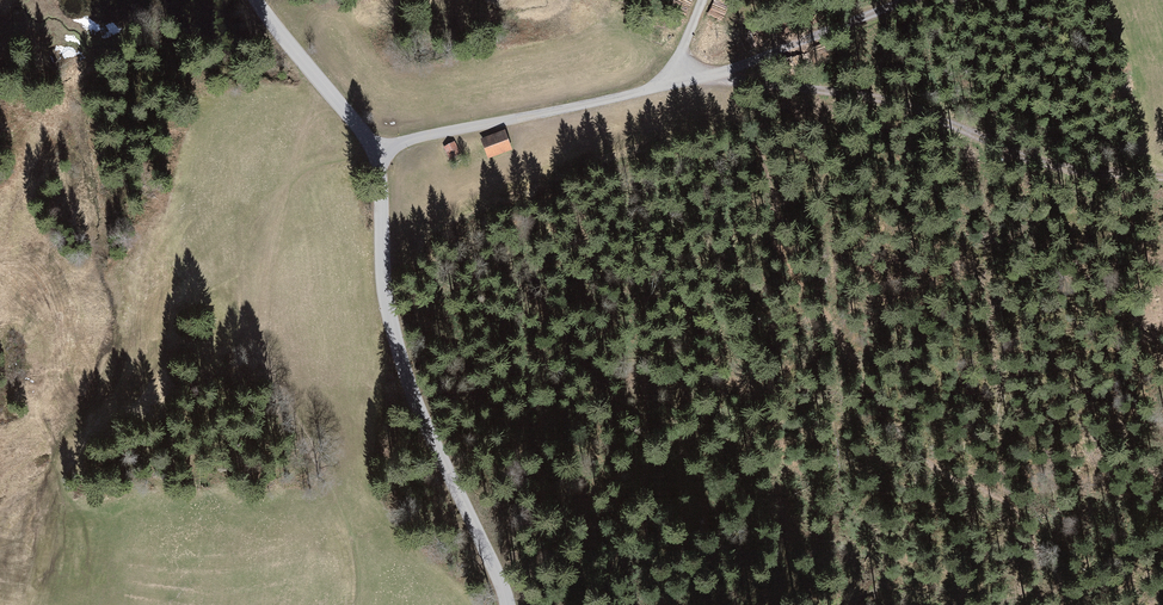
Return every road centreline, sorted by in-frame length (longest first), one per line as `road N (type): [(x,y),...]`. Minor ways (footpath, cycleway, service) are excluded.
road 1 (unclassified): [(377,154),(396,343),(491,565),(500,604)]
road 2 (track): [(707,70),(893,101),(1045,162),(1162,177)]
road 3 (unclassified): [(704,0),(668,80),(377,154)]
road 4 (unclassified): [(257,0),(377,154)]

